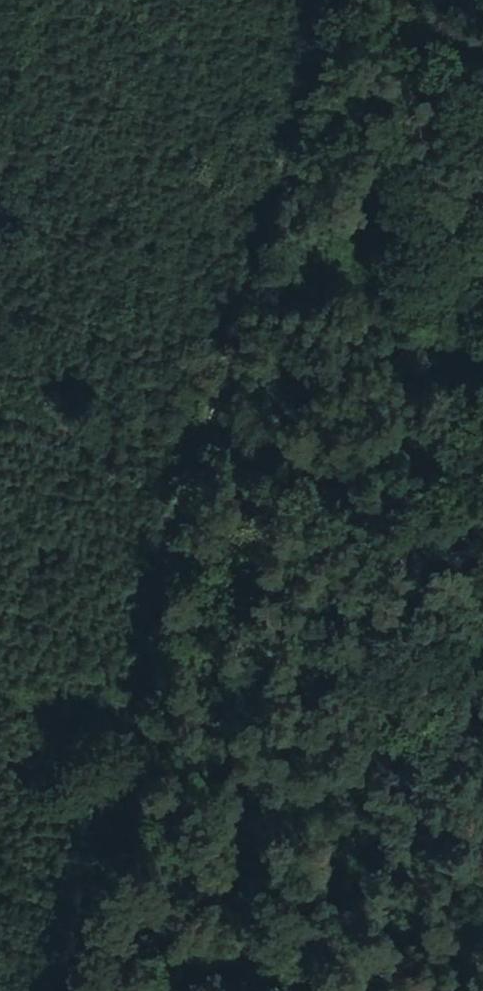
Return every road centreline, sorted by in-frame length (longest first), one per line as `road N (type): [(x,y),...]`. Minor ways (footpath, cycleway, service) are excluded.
road 1 (track): [(339,0),(183,502),(159,589),(144,714),(62,990)]

